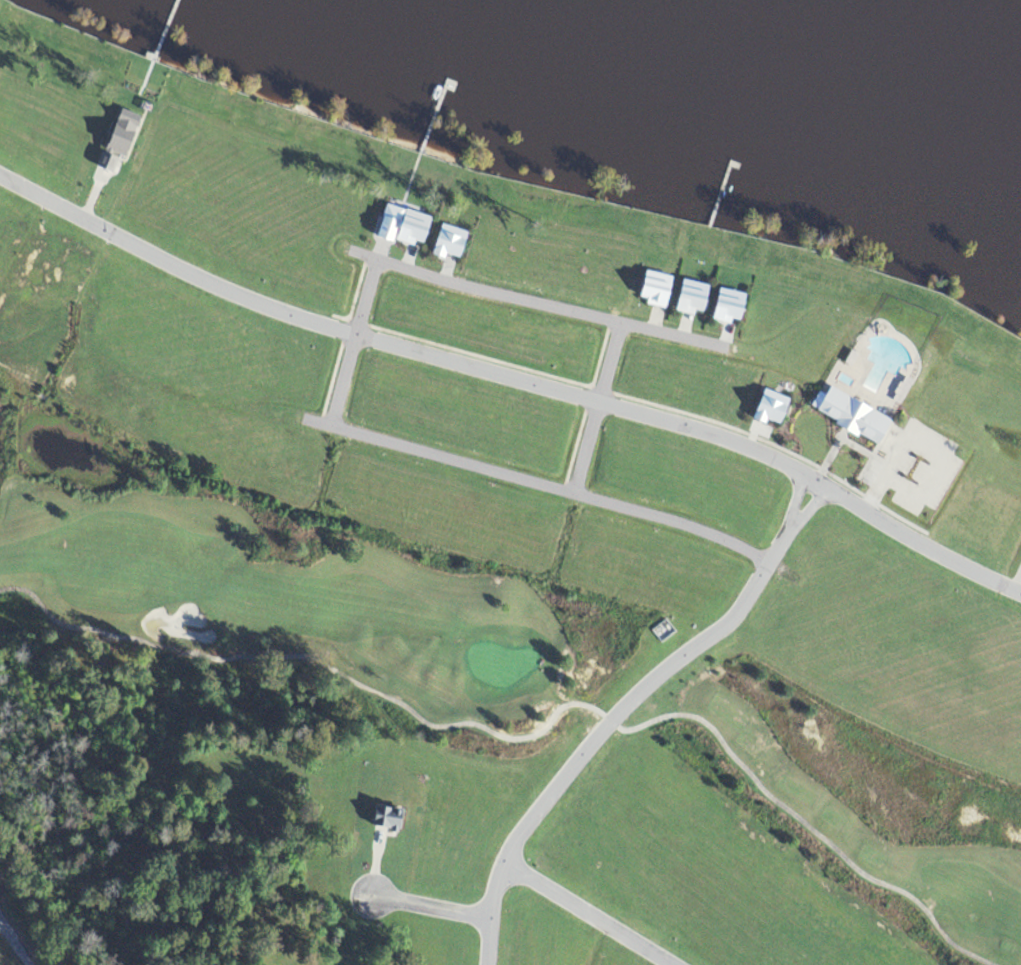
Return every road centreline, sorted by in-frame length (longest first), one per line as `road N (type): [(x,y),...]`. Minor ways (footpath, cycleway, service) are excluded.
road 1 (residential): [(0,179),(243,301),(751,453),(1020,597)]
road 2 (residential): [(375,262),(328,427),(668,523),(766,563)]
road 3 (residential): [(484,964),(495,880),(525,824),(637,693),(727,623),(789,527)]
road 4 (residential): [(338,250),(441,284),(722,351)]
road 5 (residential): [(672,964),(502,864)]
road 6 (residential): [(618,326),(570,496)]
road 7 (residential): [(488,919),(369,896)]

